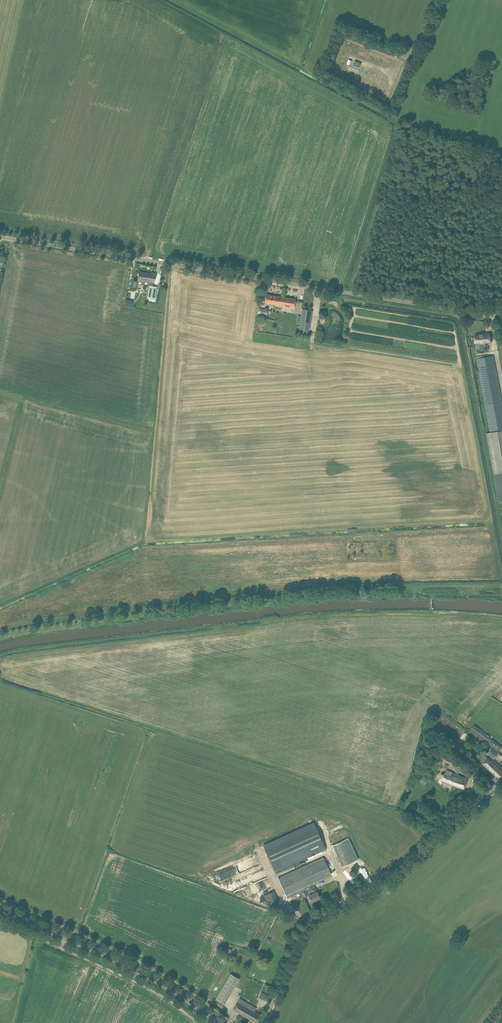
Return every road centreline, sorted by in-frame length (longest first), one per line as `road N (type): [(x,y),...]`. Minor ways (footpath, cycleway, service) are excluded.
road 1 (unclassified): [(501,317),(0,237)]
road 2 (unclassified): [(262,1022),(298,931),(404,865),(501,779)]
road 3 (secondary): [(214,1022),(151,978),(0,910)]

